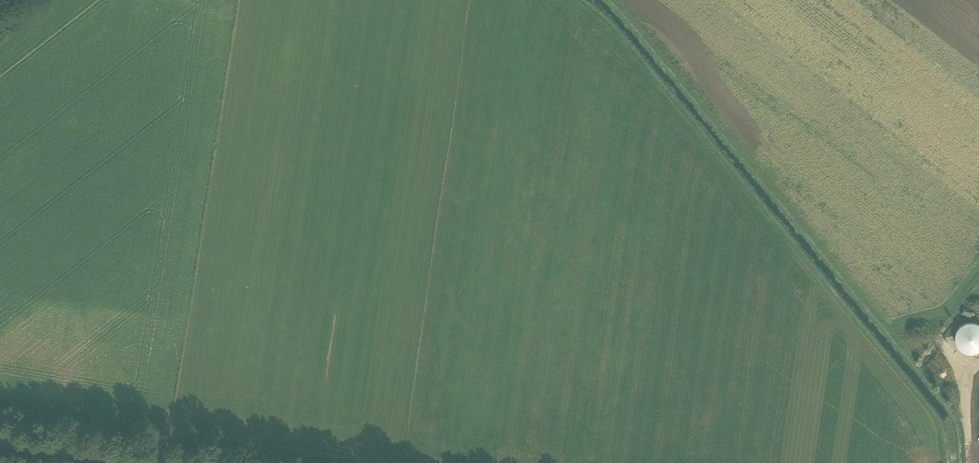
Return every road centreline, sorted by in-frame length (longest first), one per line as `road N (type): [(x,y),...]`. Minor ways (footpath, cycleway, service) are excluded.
road 1 (track): [(0,439),(134,462)]

